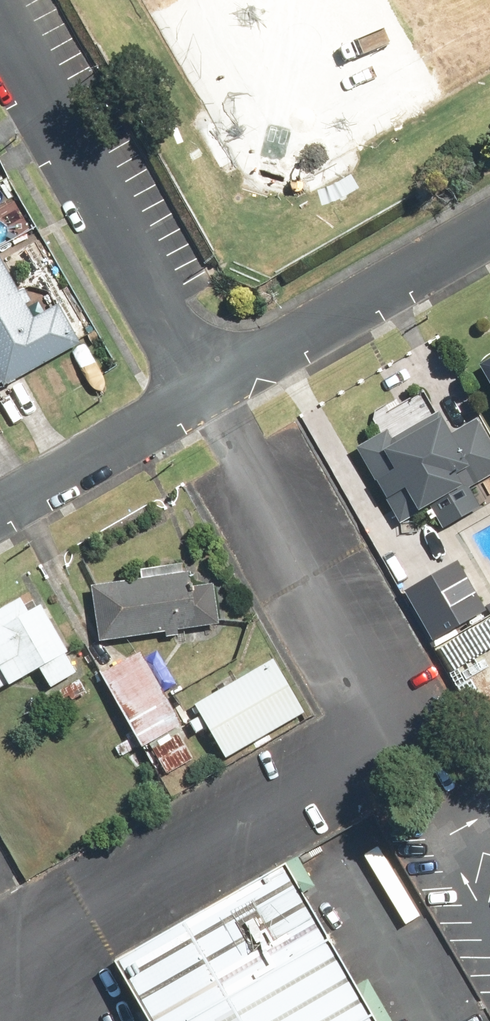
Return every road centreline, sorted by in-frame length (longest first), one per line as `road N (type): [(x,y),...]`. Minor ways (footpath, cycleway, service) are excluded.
road 1 (residential): [(0,24),(206,388)]
road 2 (unclassified): [(402,736),(206,388)]
road 3 (residential): [(489,226),(206,388)]
road 4 (residential): [(206,388),(0,505)]

